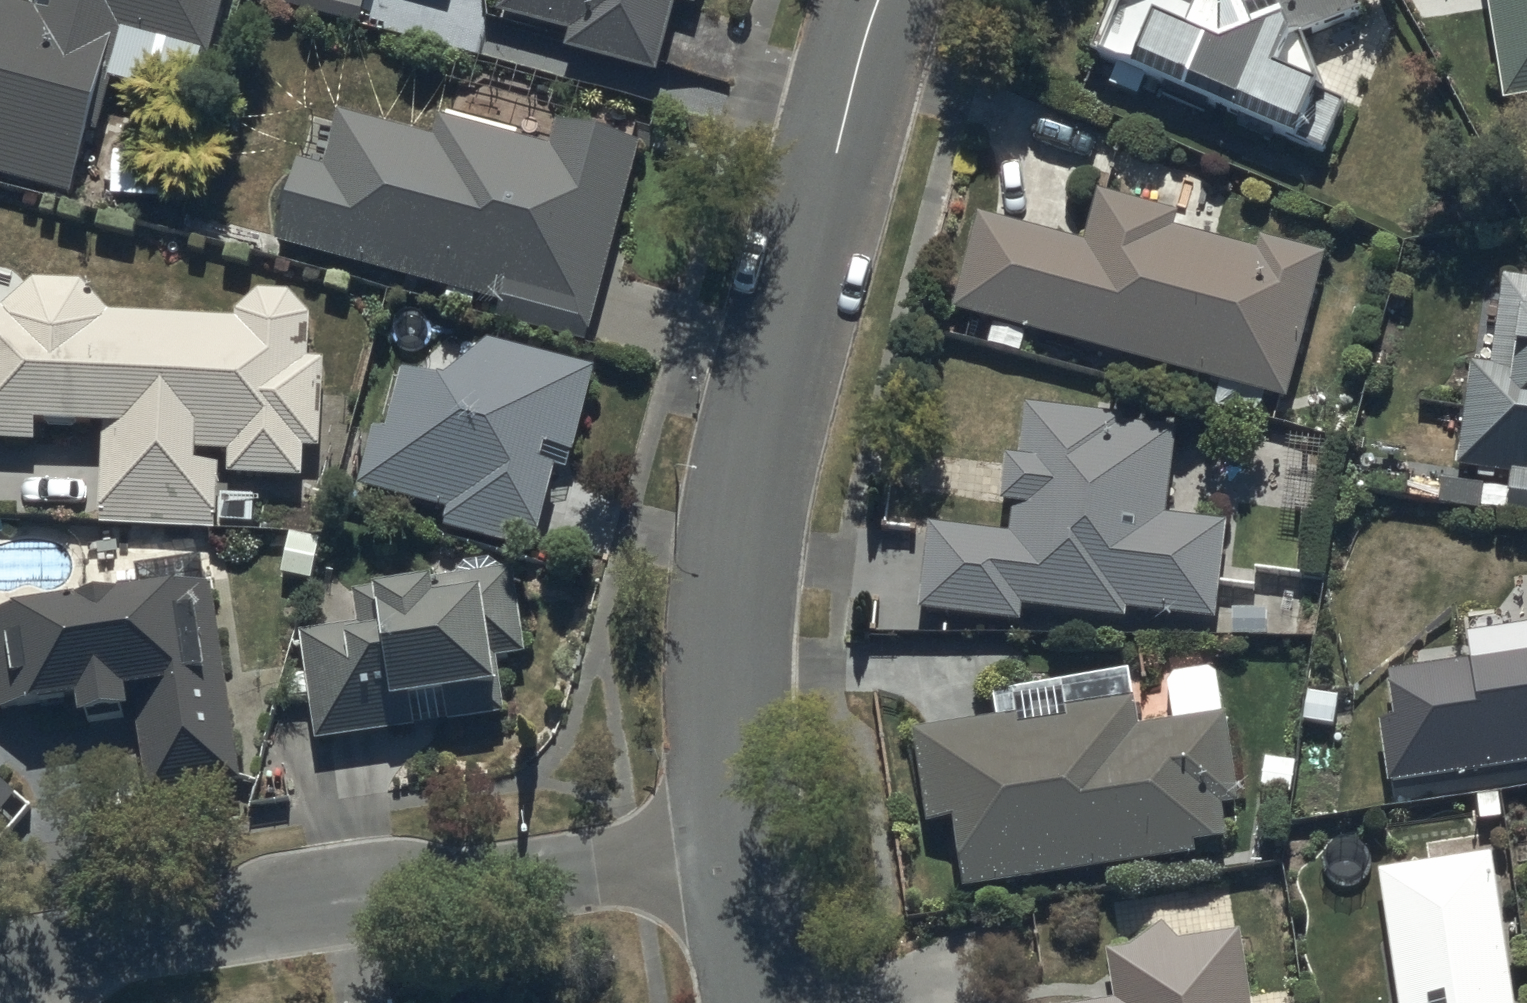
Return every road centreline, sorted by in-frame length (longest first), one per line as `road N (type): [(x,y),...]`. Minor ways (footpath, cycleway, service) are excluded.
road 1 (residential): [(757,848),(747,626),(761,468),(814,223),(885,0)]
road 2 (residential): [(757,848),(0,968)]
road 3 (residential): [(777,1002),(757,848)]

